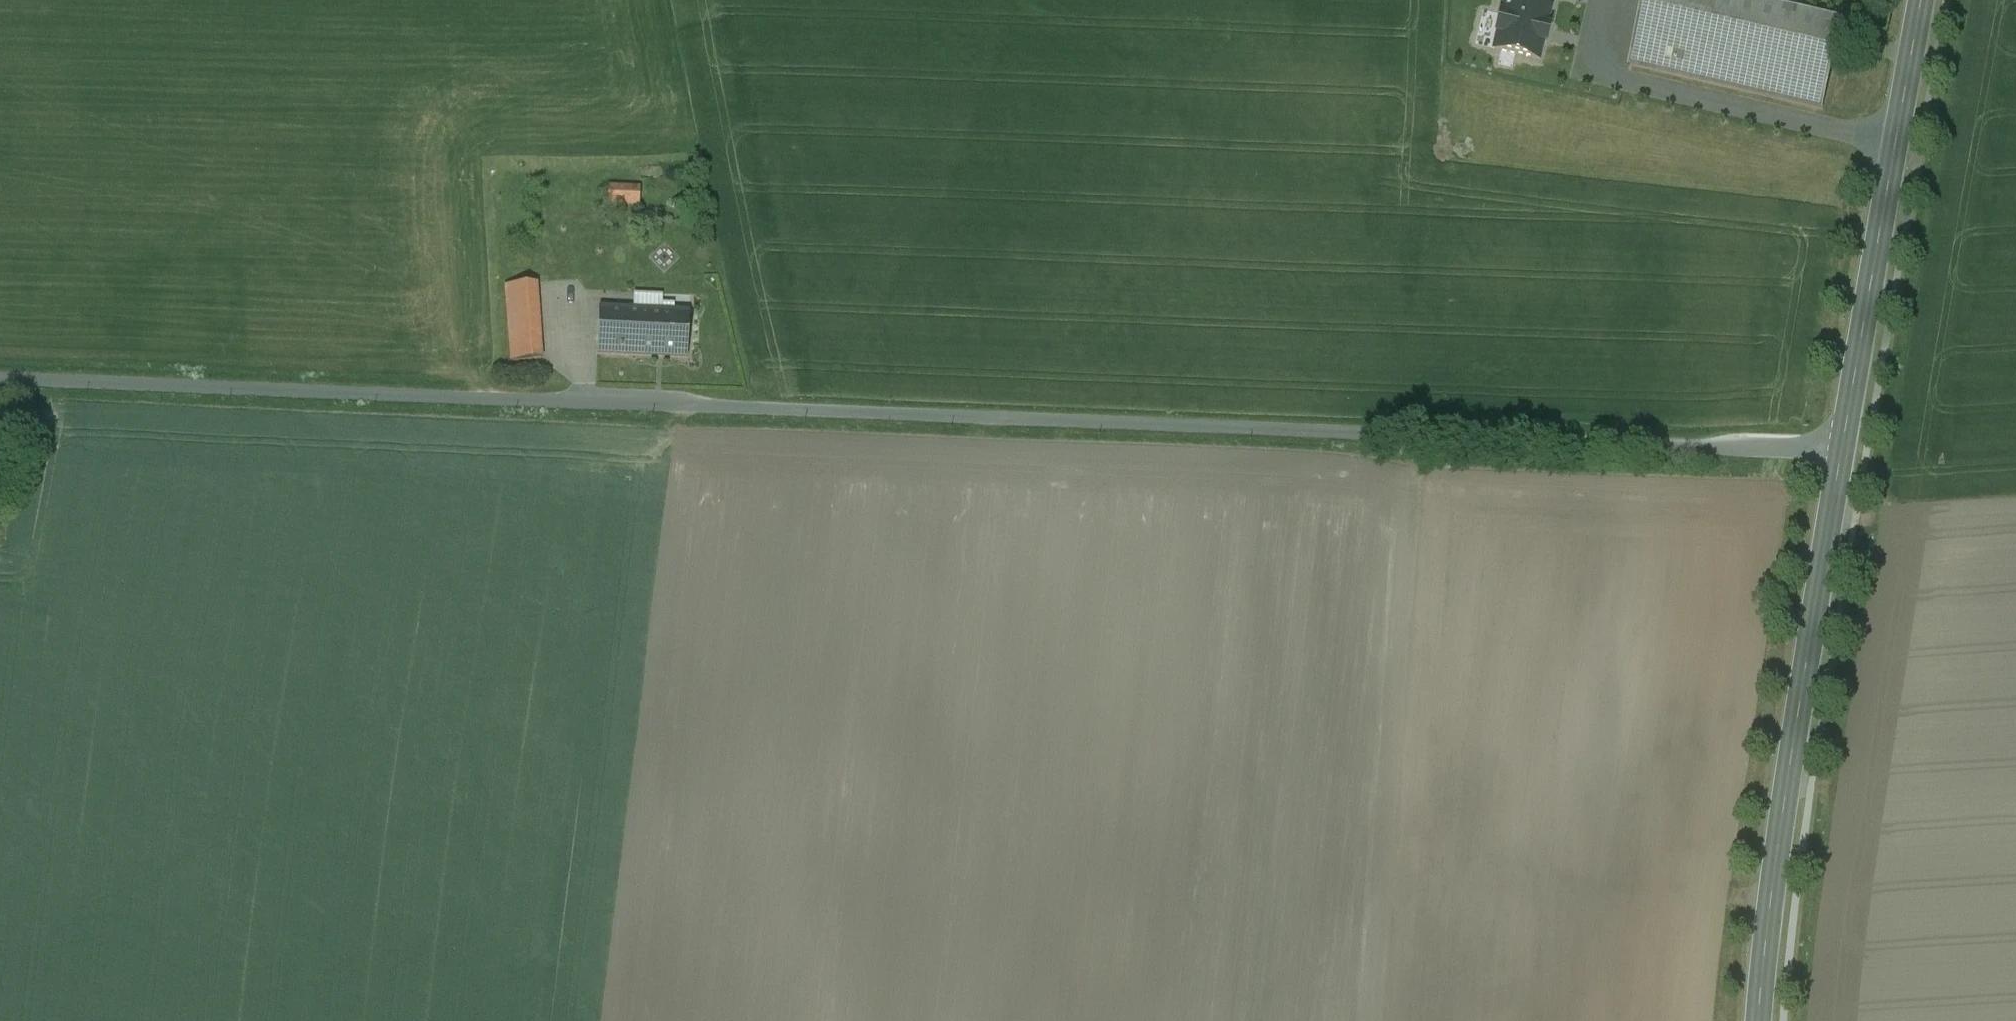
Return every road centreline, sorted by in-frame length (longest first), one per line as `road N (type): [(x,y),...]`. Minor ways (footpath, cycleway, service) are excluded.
road 1 (residential): [(0,381),(1843,451)]
road 2 (secondary): [(1843,451),(1783,812),(1758,1020)]
road 3 (secondary): [(1921,0),(1843,451)]

